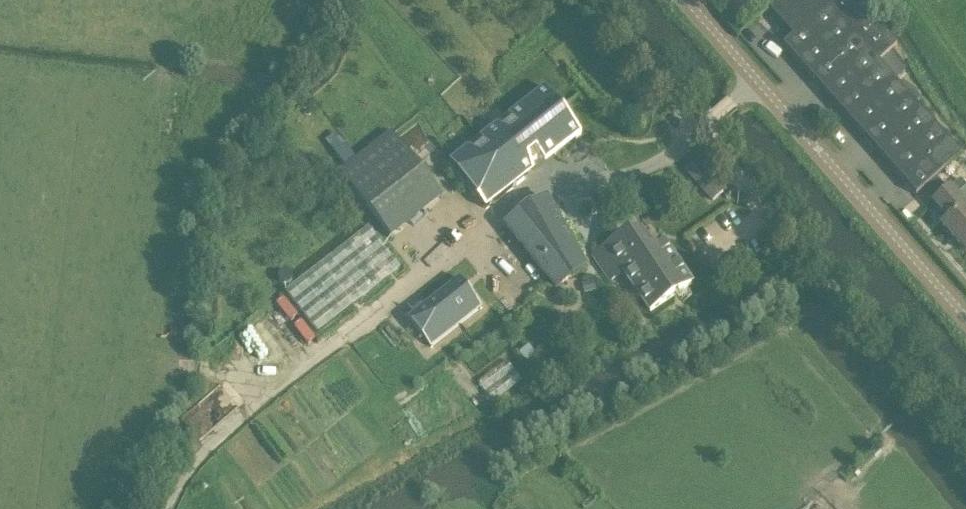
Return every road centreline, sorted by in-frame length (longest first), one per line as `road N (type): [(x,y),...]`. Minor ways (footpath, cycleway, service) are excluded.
road 1 (track): [(572,0),(682,140),(800,247),(965,442)]
road 2 (tertiary): [(965,314),(691,0)]

